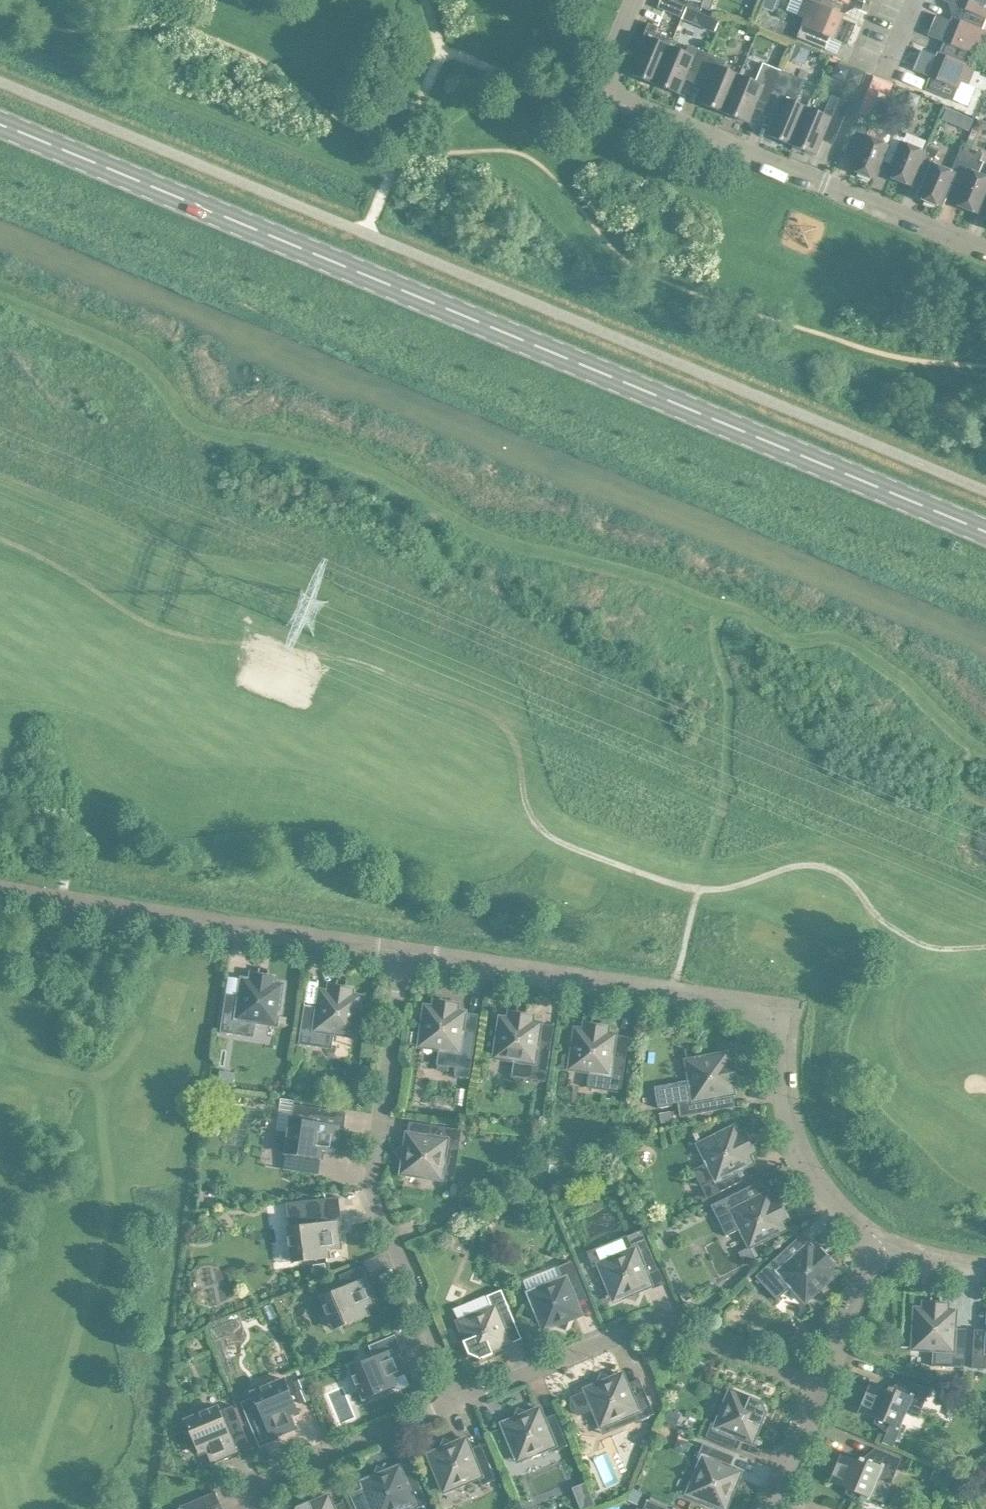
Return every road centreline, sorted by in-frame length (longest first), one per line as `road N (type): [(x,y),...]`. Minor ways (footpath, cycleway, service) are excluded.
road 1 (primary): [(985,531),(0,122)]
road 2 (residential): [(877,1242),(847,1217),(802,1157),(780,1095),(773,1012),(401,950)]
road 3 (residential): [(985,247),(605,89),(640,0)]
road 4 (residential): [(458,1399),(364,1186),(401,950)]
road 5 (residential): [(401,950),(0,893)]
road 6 (residential): [(458,1399),(653,1320),(819,1388)]
road 7 (residential): [(256,1508),(246,1486),(458,1399)]
road 8 (residential): [(877,1242),(819,1388)]
road 9 (residential): [(819,1388),(766,1508)]

